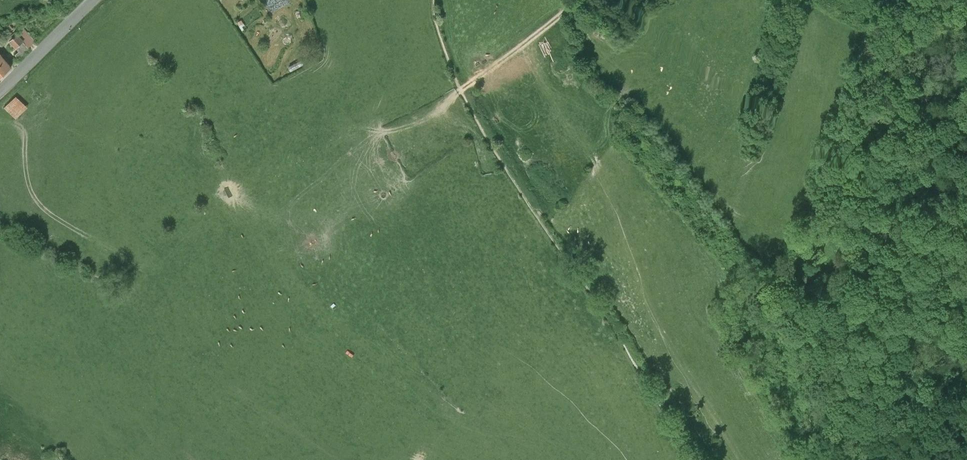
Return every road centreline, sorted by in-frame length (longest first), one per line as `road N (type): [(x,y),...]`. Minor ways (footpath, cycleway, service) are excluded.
road 1 (tertiary): [(0,91),(94,0)]

